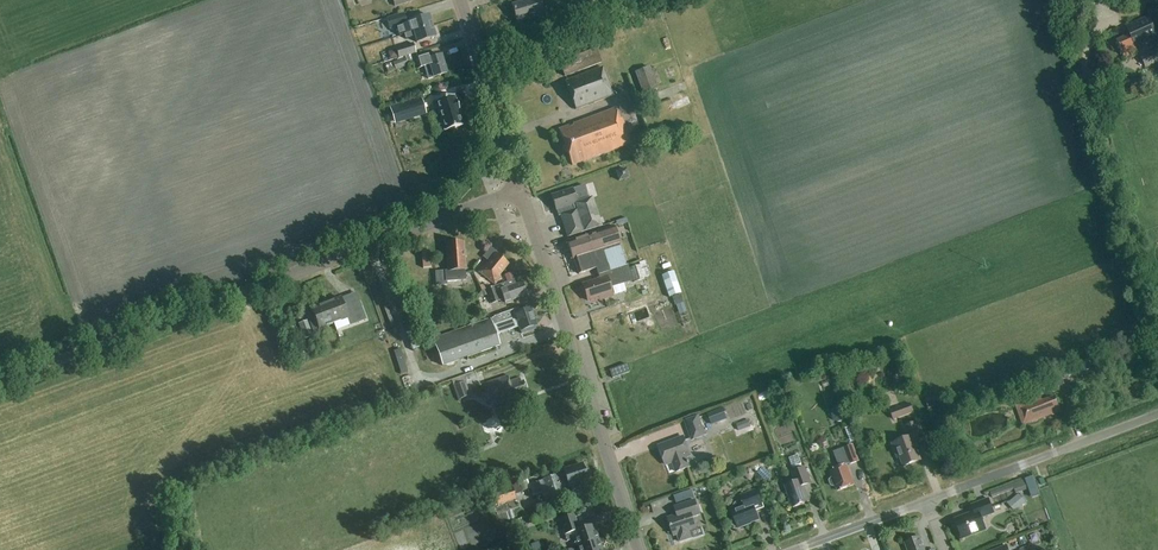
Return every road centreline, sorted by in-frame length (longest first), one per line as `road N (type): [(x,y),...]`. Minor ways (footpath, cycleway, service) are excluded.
road 1 (tertiary): [(0,381),(519,189)]
road 2 (tertiary): [(640,549),(519,189)]
road 3 (track): [(1157,290),(1090,99),(1089,45),(1100,26),(1121,16)]
road 4 (unclassified): [(927,502),(1157,416)]
road 5 (tertiary): [(519,189),(462,0)]
road 6 (unclassified): [(797,549),(927,502)]

